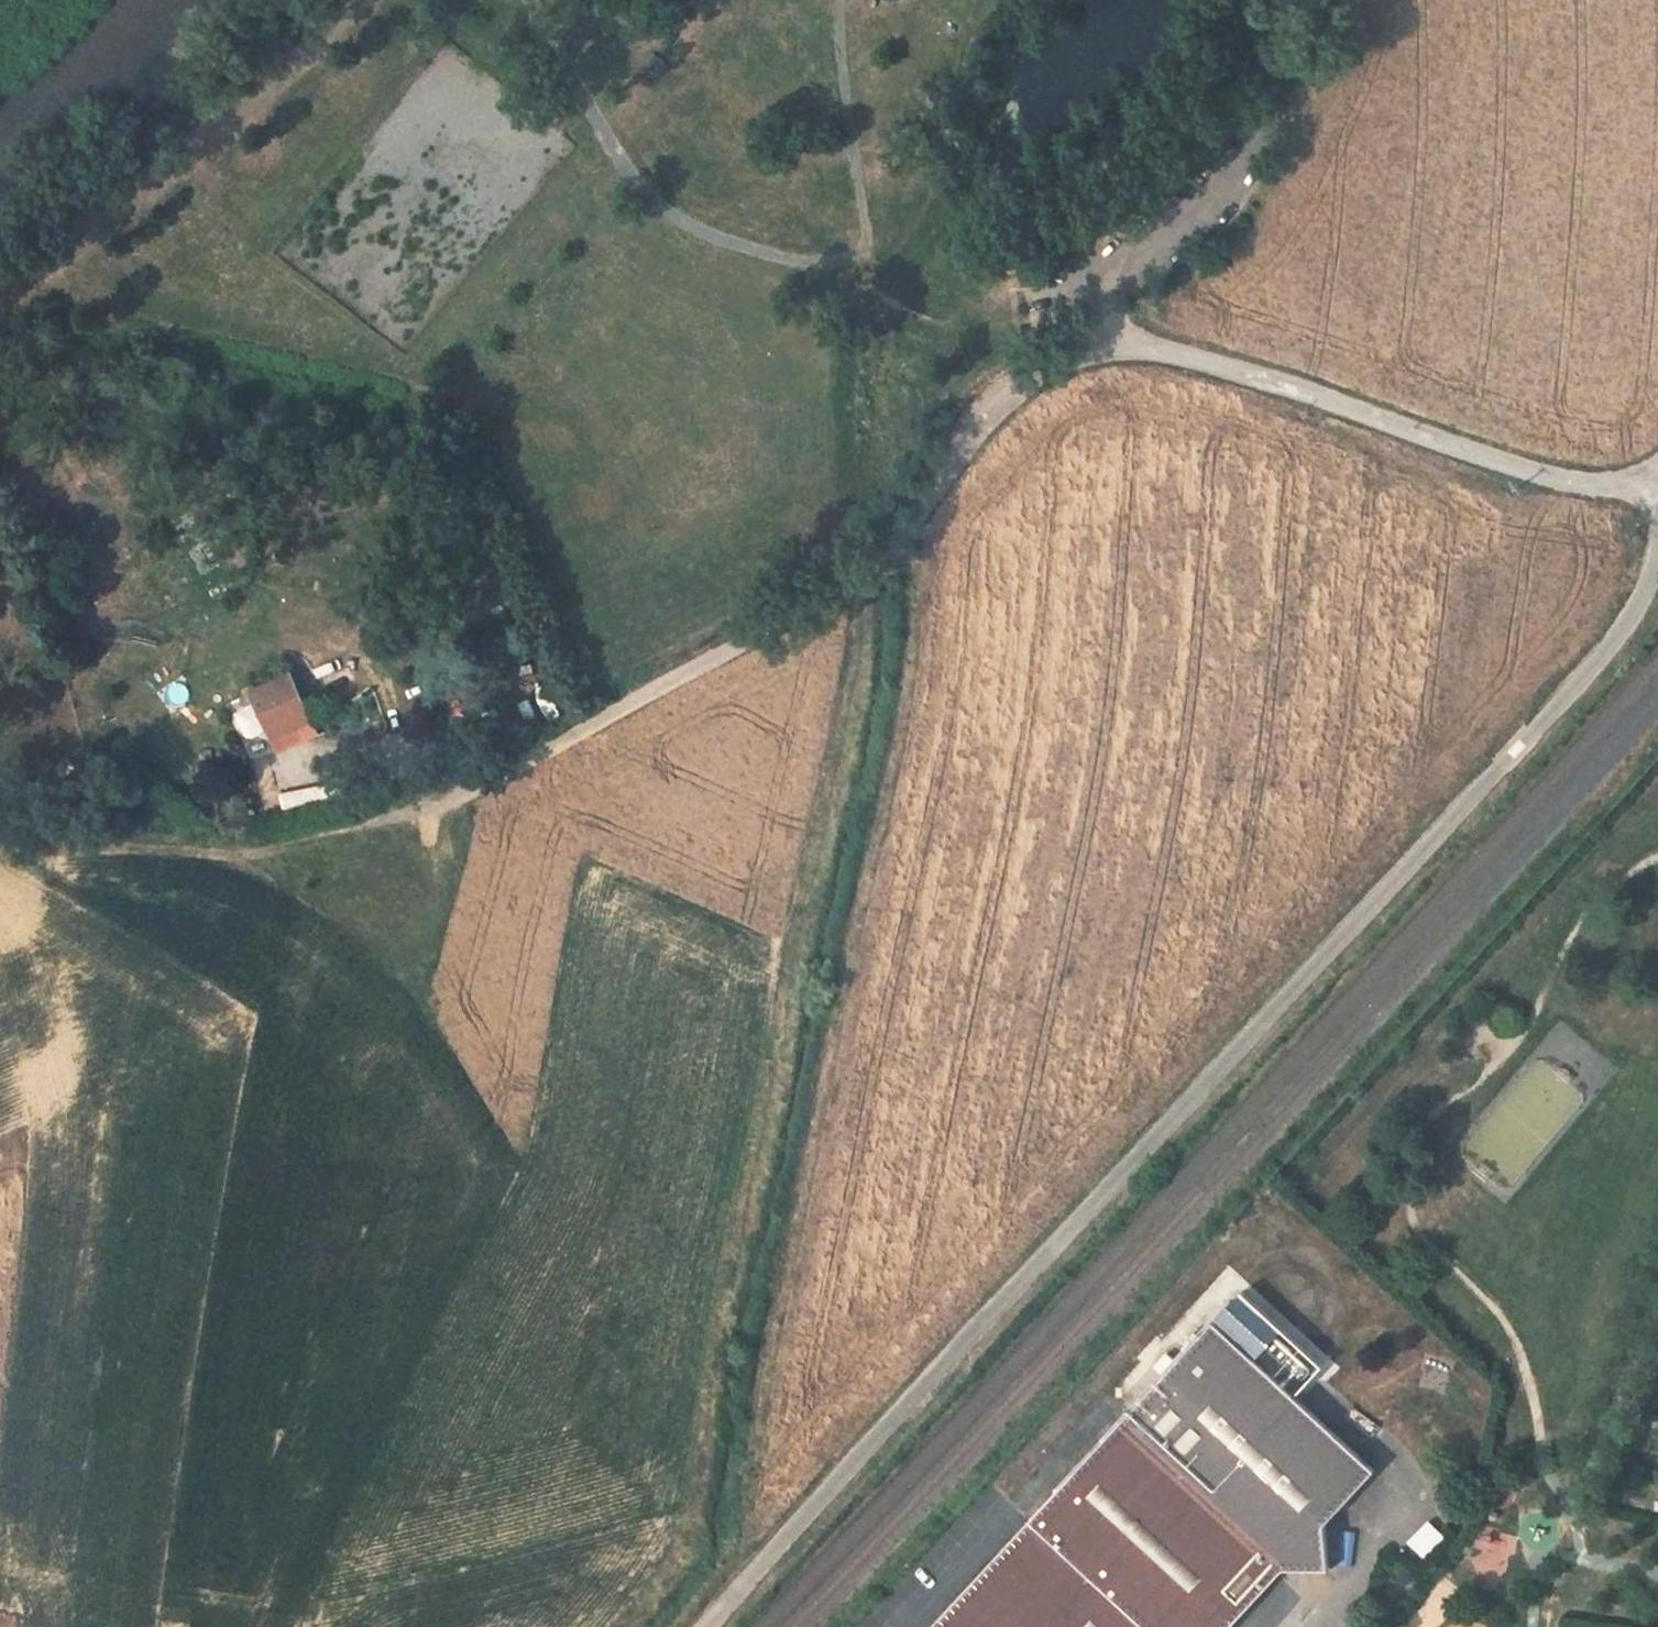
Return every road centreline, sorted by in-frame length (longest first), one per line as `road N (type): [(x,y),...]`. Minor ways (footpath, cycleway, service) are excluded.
road 1 (unclassified): [(707,1626),(1570,699),(1640,610),(1657,540)]
road 2 (unclassified): [(1657,492),(1608,492),(1440,445),(1162,353),(1087,354),(1017,399),(877,564),(614,716),(409,817)]
road 3 (track): [(0,862),(237,847),(409,817)]

